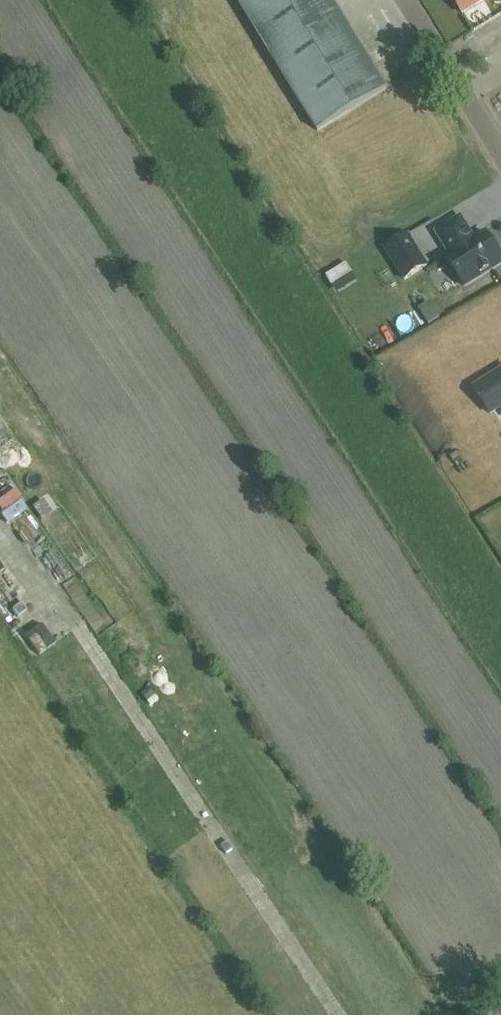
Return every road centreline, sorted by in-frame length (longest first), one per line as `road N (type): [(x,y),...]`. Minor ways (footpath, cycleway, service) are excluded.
road 1 (track): [(0,564),(92,650),(339,1014)]
road 2 (unclassified): [(500,153),(406,0)]

